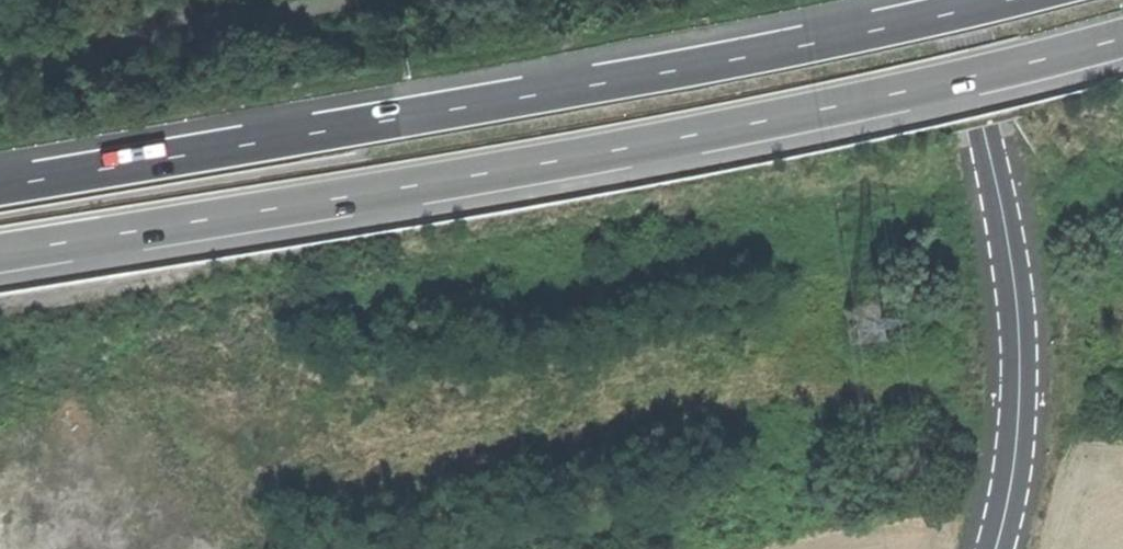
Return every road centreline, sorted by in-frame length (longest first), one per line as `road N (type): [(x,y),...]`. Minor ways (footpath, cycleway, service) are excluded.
road 1 (trunk): [(0,253),(410,185),(946,81),(1122,34)]
road 2 (trunk): [(985,0),(619,81),(0,186)]
road 3 (secondary): [(995,548),(1006,515),(1020,364),(1008,255),(955,0)]

